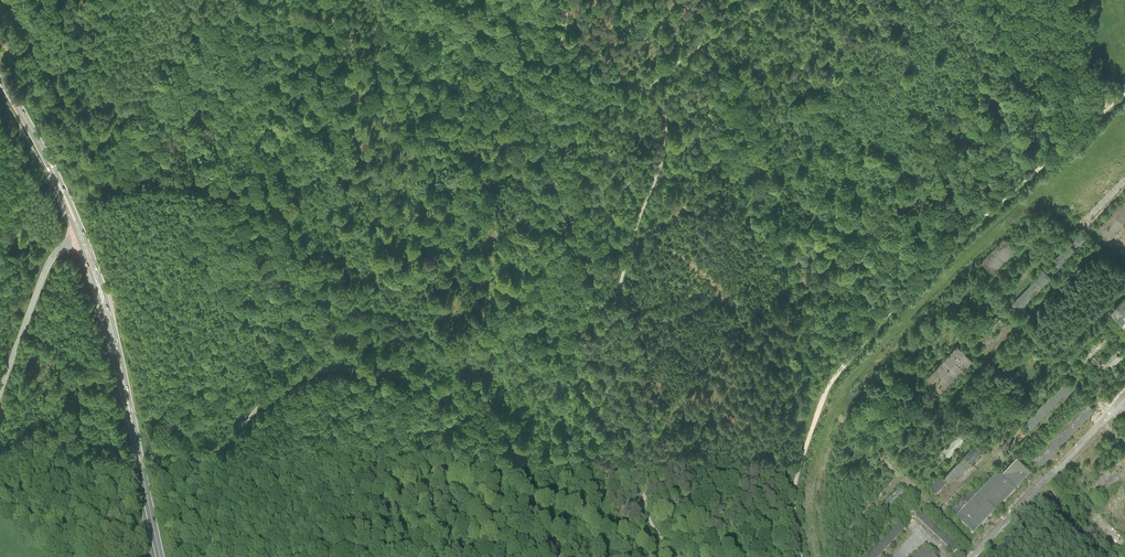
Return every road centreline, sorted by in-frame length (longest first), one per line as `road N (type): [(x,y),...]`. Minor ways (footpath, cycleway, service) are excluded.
road 1 (track): [(554,556),(529,480),(489,418),(389,371),(325,367),(284,384),(136,530),(85,517),(52,473),(0,465)]
road 2 (track): [(643,88),(567,121),(470,117),(387,174),(332,177),(272,200),(146,178),(68,200)]
road 3 (track): [(1105,108),(986,214),(832,380),(796,480),(800,556)]
road 4 (track): [(643,88),(666,116),(666,143),(605,347),(630,382),(647,511),(674,556)]
road 5 (primary): [(82,237),(162,556)]
road 6 (track): [(1095,251),(891,466)]
road 7 (track): [(1124,409),(1112,412),(990,295),(1031,244),(1022,234)]
road 8 (track): [(1124,398),(973,556)]
road 9 (track): [(979,550),(822,403)]
road 10 (primary): [(0,75),(82,237)]
road 11 (unclassified): [(0,391),(47,267),(82,237)]
road 12 (track): [(772,0),(643,88)]
road 13 (track): [(538,0),(585,70),(643,88)]
road 14 (track): [(947,406),(925,381),(926,371),(959,339),(987,364)]

